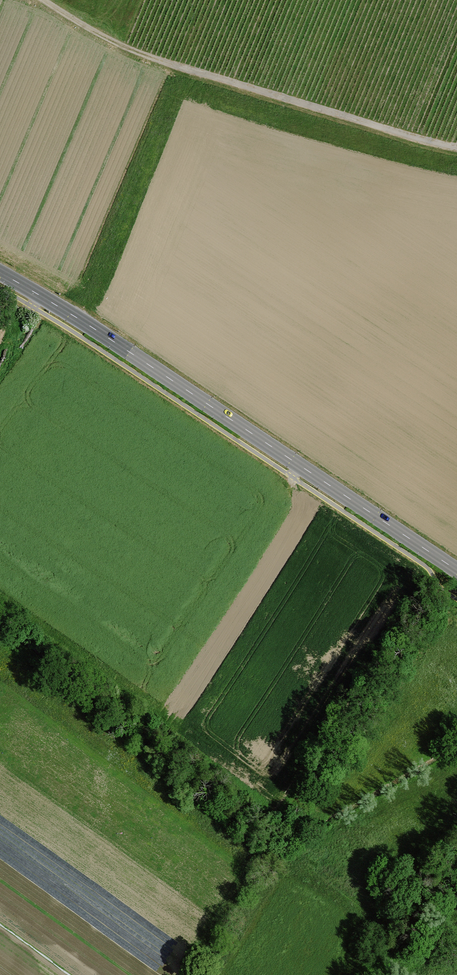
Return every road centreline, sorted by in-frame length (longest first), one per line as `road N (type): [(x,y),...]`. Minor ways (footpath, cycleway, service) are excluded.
road 1 (tertiary): [(456,570),(0,272)]
road 2 (track): [(44,0),(169,63),(456,147)]
road 3 (track): [(178,974),(249,863)]

